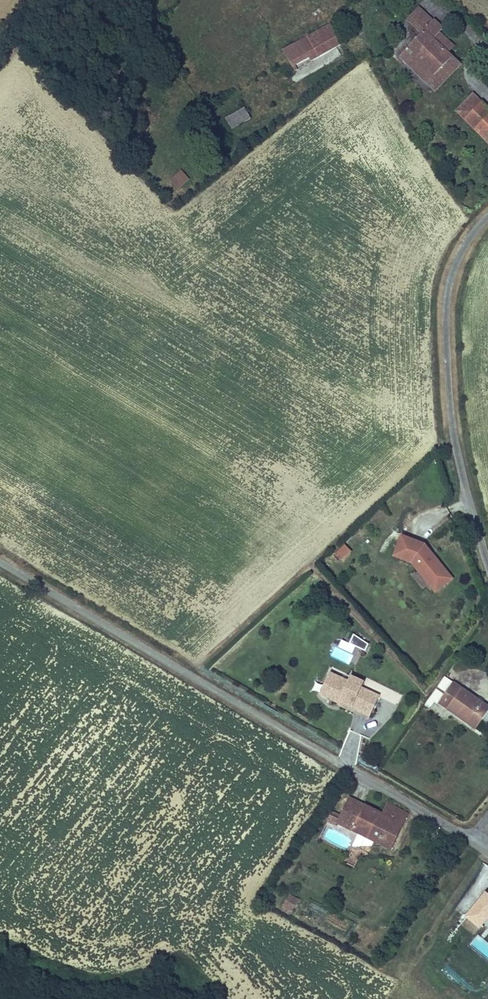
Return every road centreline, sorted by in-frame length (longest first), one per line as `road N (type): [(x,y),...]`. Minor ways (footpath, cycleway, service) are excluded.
road 1 (unclassified): [(0,563),(473,842)]
road 2 (unclassified): [(487,568),(452,433),(443,299),(462,242),(487,212)]

